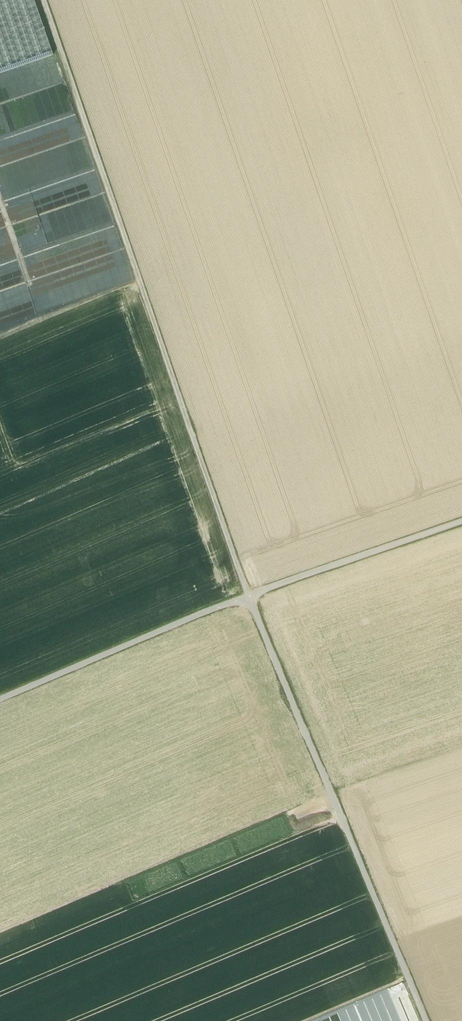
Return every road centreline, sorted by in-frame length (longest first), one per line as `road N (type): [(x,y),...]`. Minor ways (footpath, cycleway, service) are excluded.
road 1 (track): [(44,0),(252,595),(428,1020)]
road 2 (track): [(461,523),(252,595),(0,698)]

